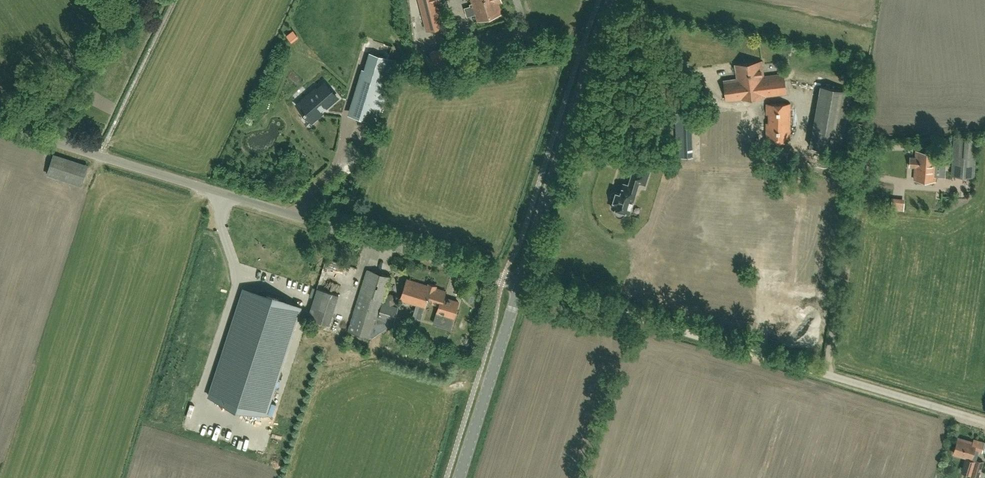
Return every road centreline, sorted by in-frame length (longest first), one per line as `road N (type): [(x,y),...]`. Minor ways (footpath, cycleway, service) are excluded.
road 1 (unclassified): [(520,284),(0,126)]
road 2 (unclassified): [(984,422),(520,284)]
road 3 (secondary): [(520,284),(613,0)]
road 4 (secondary): [(460,477),(520,284)]

